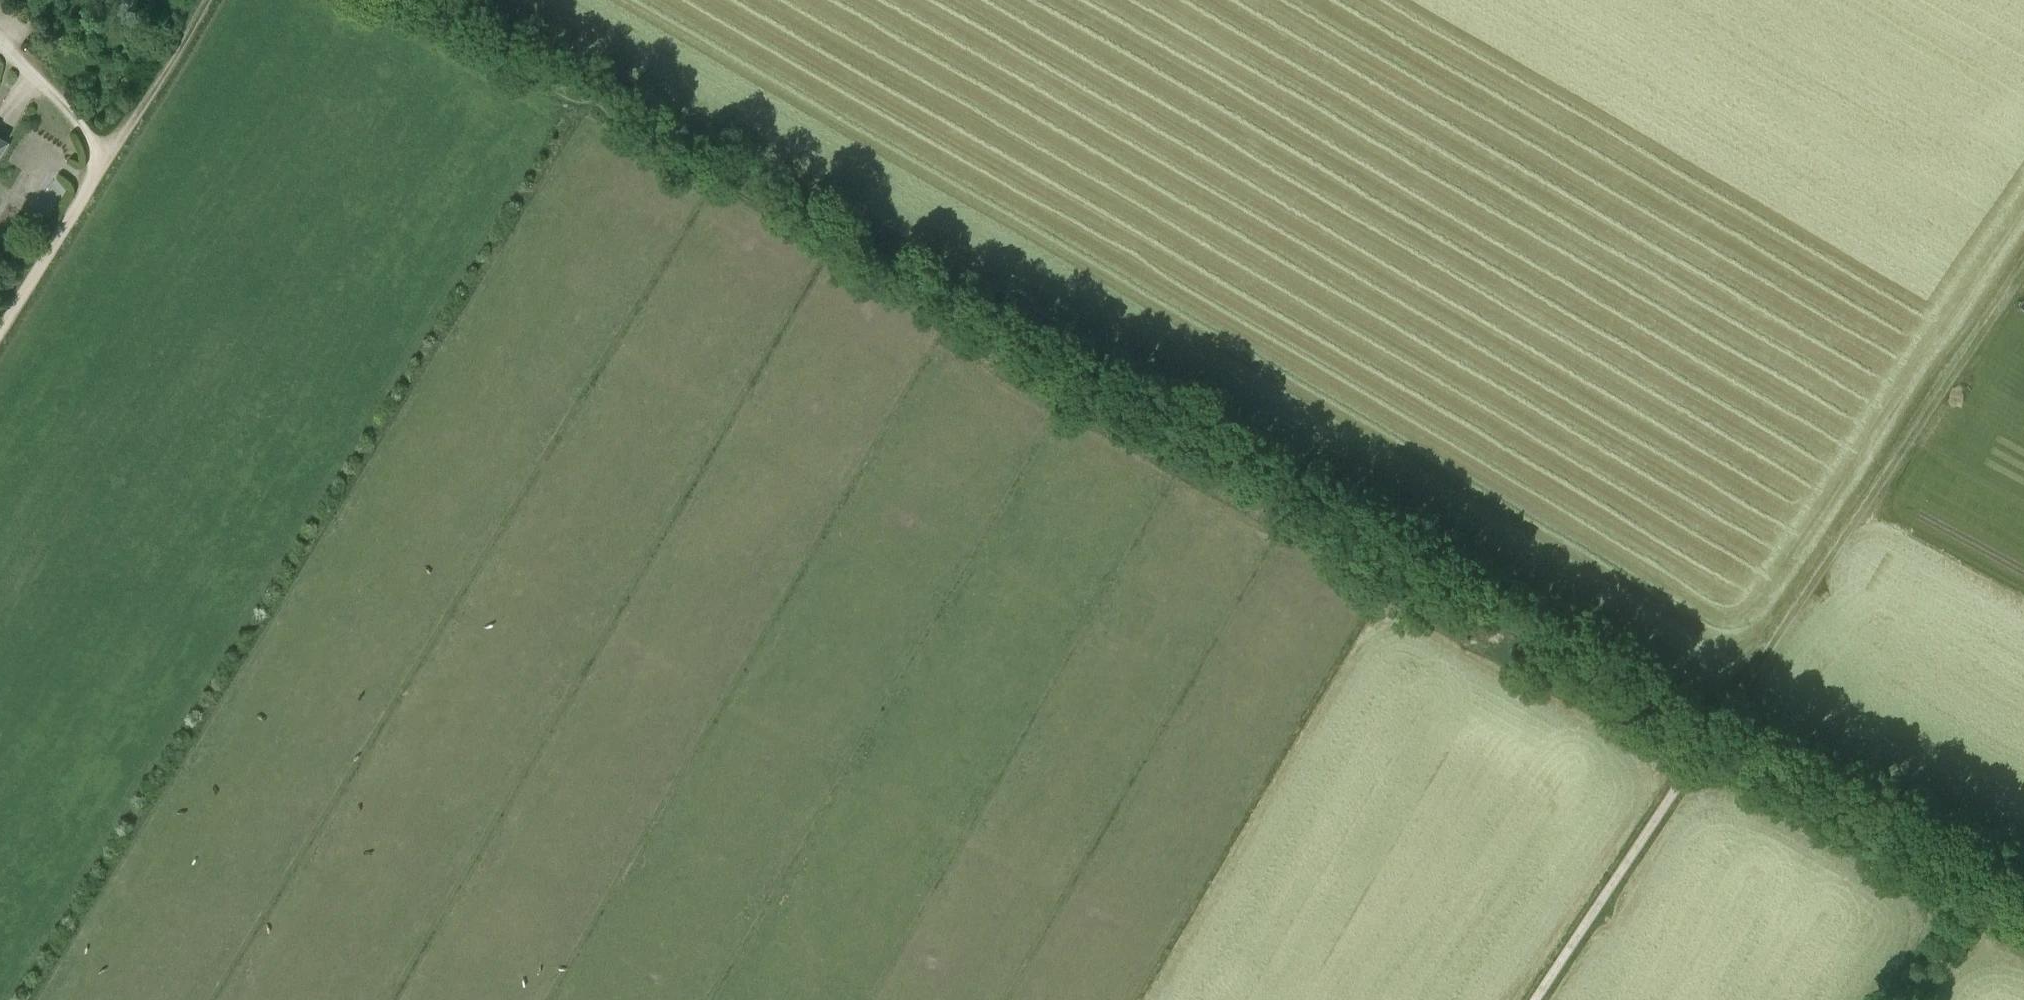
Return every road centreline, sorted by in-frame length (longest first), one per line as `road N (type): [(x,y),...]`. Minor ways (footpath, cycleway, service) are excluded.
road 1 (track): [(1534,999),(2023,271)]
road 2 (unclassified): [(0,329),(104,163)]
road 3 (track): [(104,163),(203,0)]

